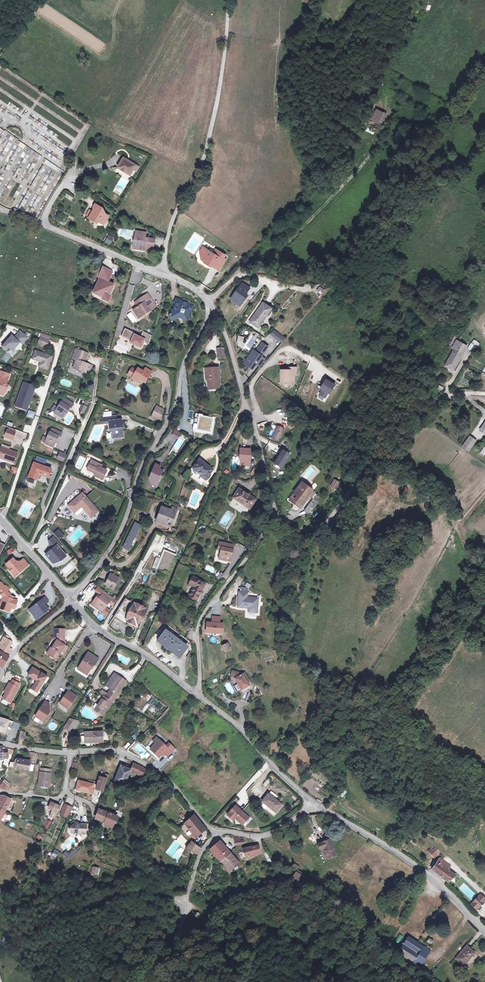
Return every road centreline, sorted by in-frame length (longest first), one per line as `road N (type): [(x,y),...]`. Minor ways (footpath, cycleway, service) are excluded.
road 1 (residential): [(208,302),(173,417),(144,461),(122,528),(69,599)]
road 2 (residential): [(276,513),(295,534),(314,535),(361,476),(434,408),(461,395),(484,396)]
road 3 (residential): [(208,302),(228,344),(276,513)]
road 4 (residential): [(276,513),(200,625),(200,696)]
road 5 (unclassified): [(0,942),(105,899),(140,892),(181,899)]
road 6 (unclassified): [(308,804),(403,857),(463,911)]
road 7 (unknown): [(63,795),(94,814),(97,863),(190,877)]
road 8 (residential): [(0,210),(163,273)]
road 9 (residential): [(209,831),(154,771),(116,753),(70,754)]
road 10 (unclassified): [(69,599),(96,627),(200,696)]
road 11 (track): [(384,460),(420,480),(454,521),(480,575)]
road 12 (unclassified): [(200,696),(308,804)]
road 13 (residential): [(210,134),(172,221),(163,273)]
road 14 (track): [(228,0),(210,134)]

